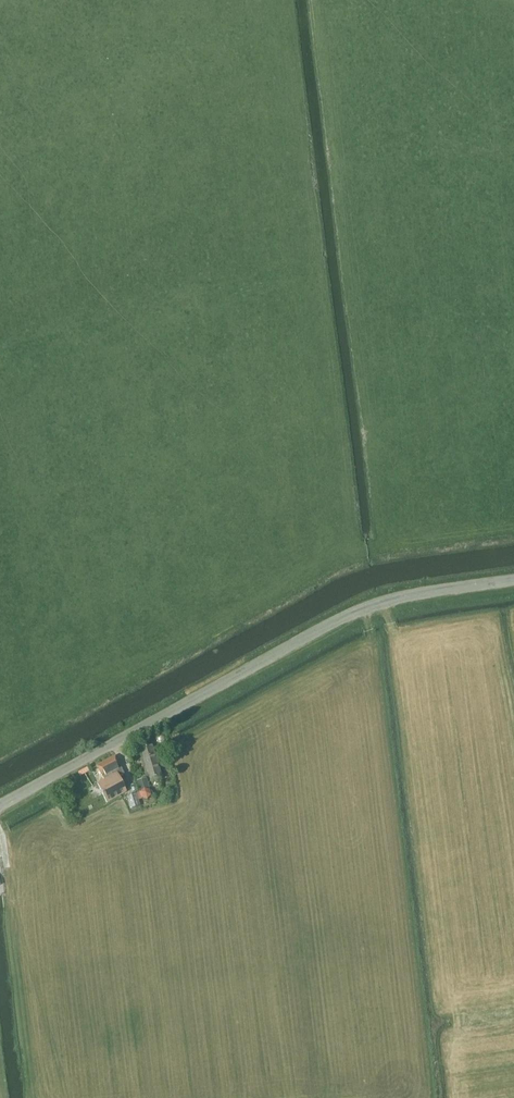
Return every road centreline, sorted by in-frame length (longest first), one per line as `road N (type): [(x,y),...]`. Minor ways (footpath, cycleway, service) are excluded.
road 1 (unclassified): [(0,804),(338,627),(408,600),(513,586)]

